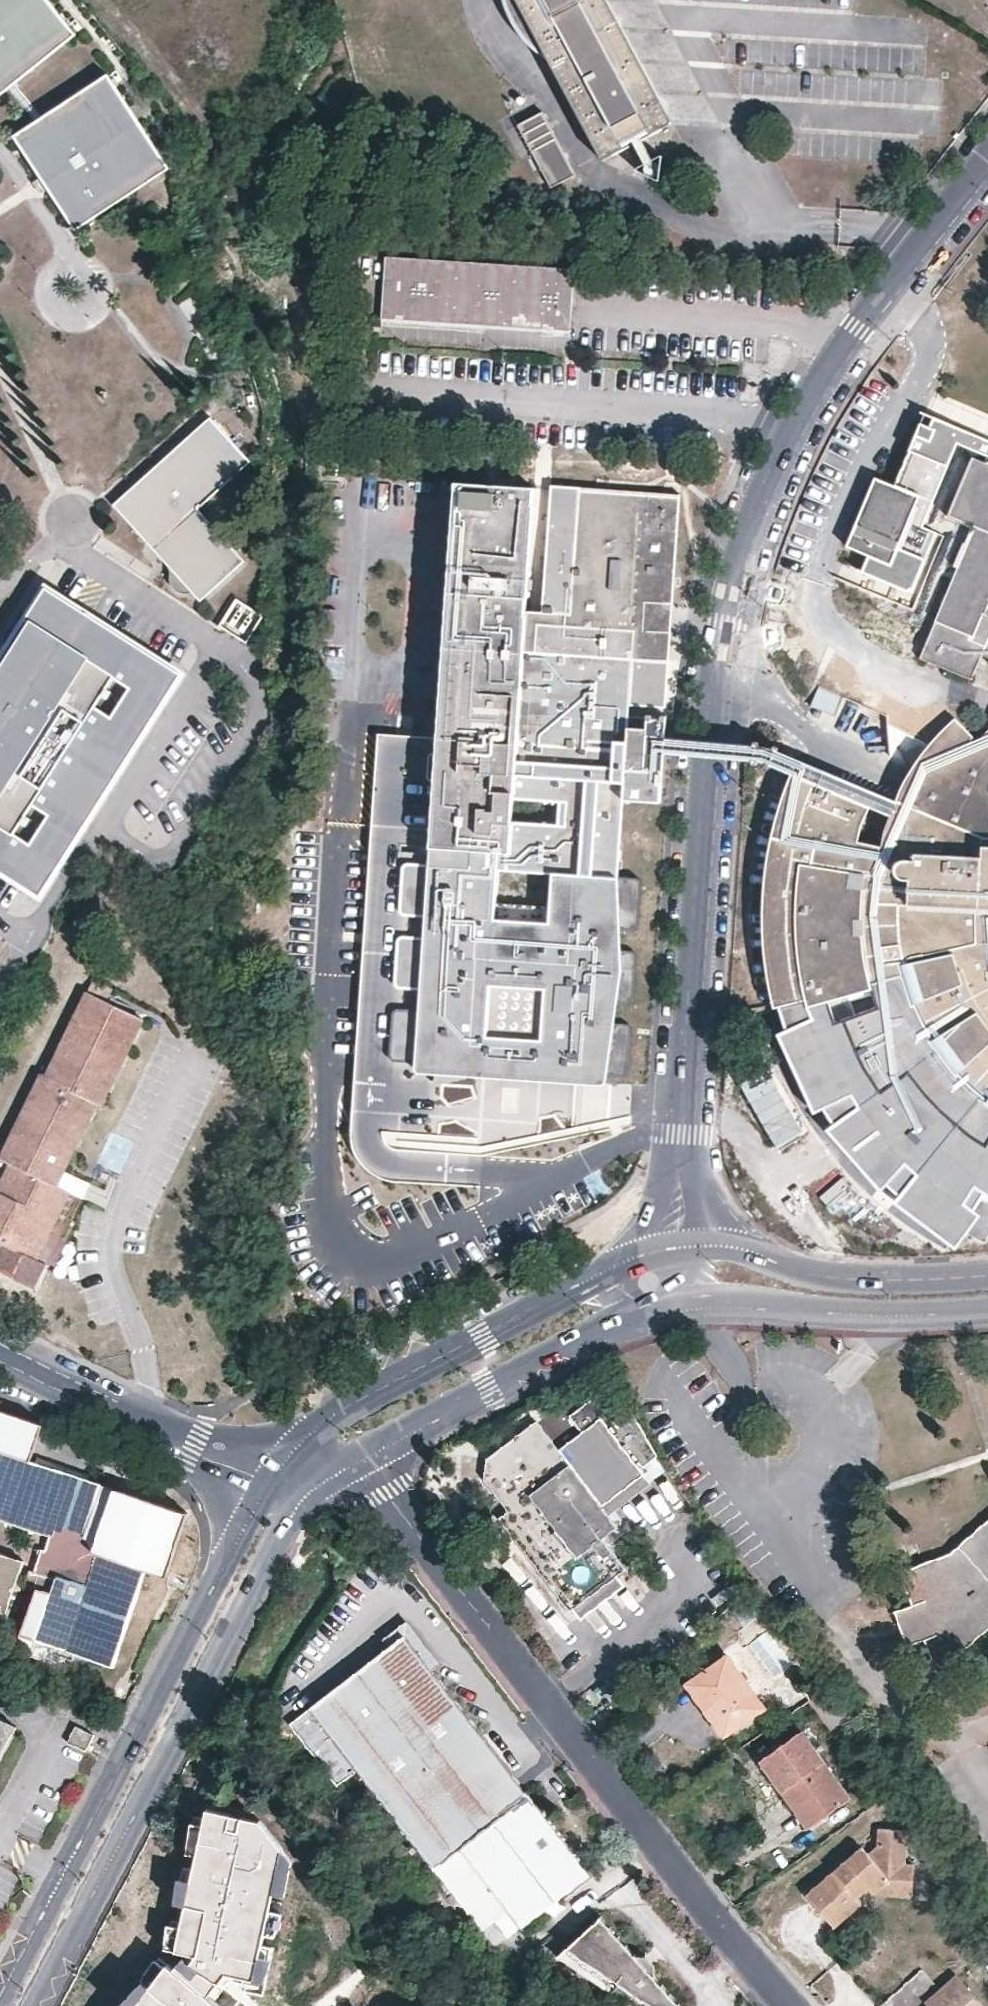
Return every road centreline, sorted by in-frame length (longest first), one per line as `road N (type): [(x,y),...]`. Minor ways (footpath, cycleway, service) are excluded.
road 1 (residential): [(686,1255),(682,1101),(720,621),(790,425),(845,335),(987,144)]
road 2 (residential): [(354,1466),(790,2005)]
road 3 (secondary): [(36,2005),(286,1524),(313,1492),(354,1466)]
road 4 (secondary): [(275,1482),(0,1997)]
road 5 (secondary): [(686,1255),(586,1288),(347,1407),(275,1482)]
road 6 (secondary): [(354,1466),(622,1327),(684,1310)]
road 7 (secondary): [(684,1310),(897,1319),(987,1314)]
road 8 (secondary): [(987,1279),(859,1278),(686,1255)]
road 9 (residential): [(275,1482),(0,1360)]

